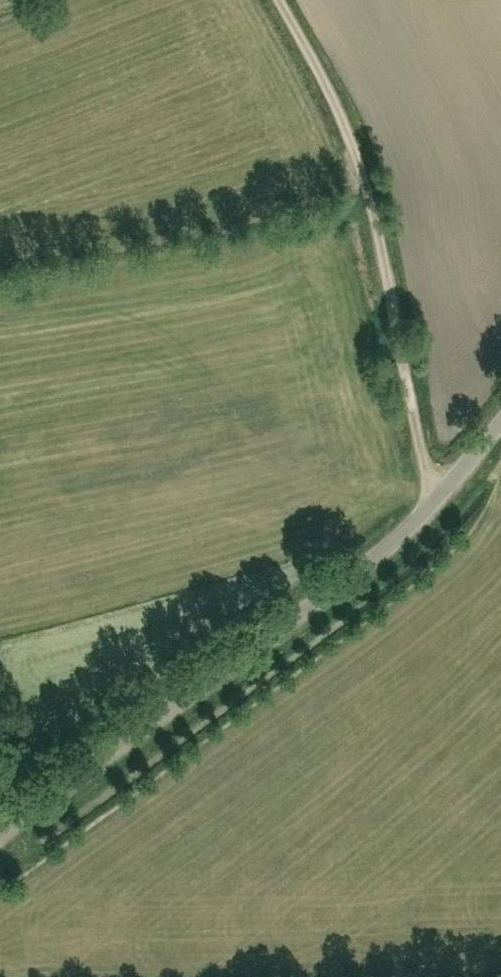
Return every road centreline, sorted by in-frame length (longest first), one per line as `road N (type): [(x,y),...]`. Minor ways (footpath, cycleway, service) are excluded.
road 1 (unclassified): [(0,834),(404,534),(500,424)]
road 2 (track): [(442,494),(426,460),(357,161),(329,90),(278,0)]

